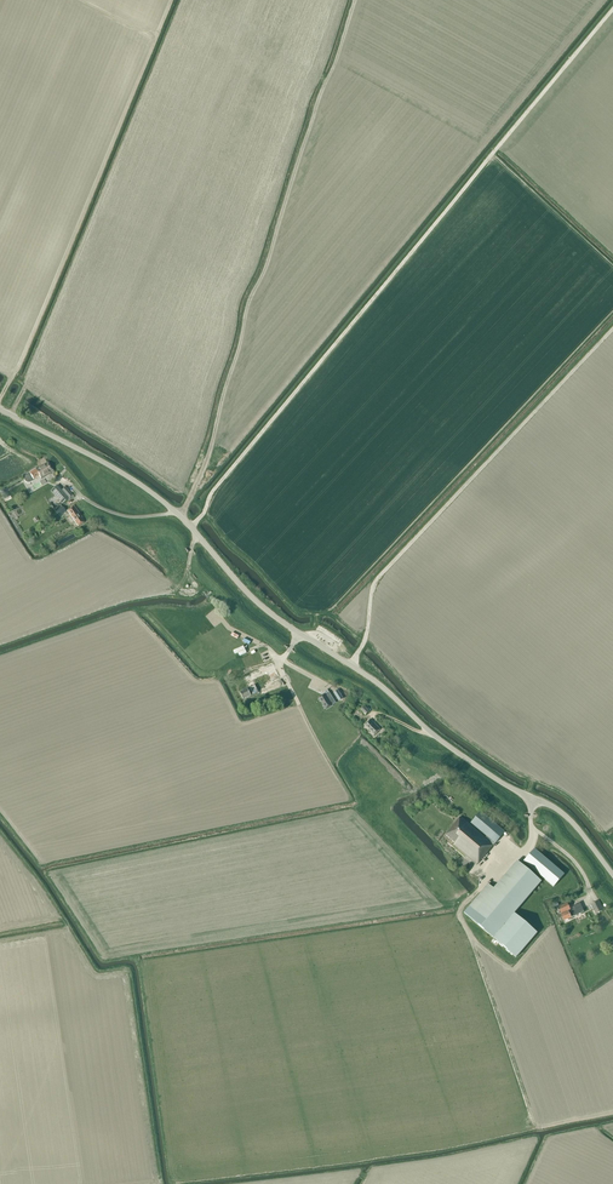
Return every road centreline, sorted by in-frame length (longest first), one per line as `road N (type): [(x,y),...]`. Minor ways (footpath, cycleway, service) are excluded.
road 1 (unclassified): [(612,874),(562,813),(495,779),(381,686),(265,609),(159,499),(0,409)]
road 2 (track): [(191,527),(612,9)]
road 3 (track): [(351,666),(374,583),(612,329)]

